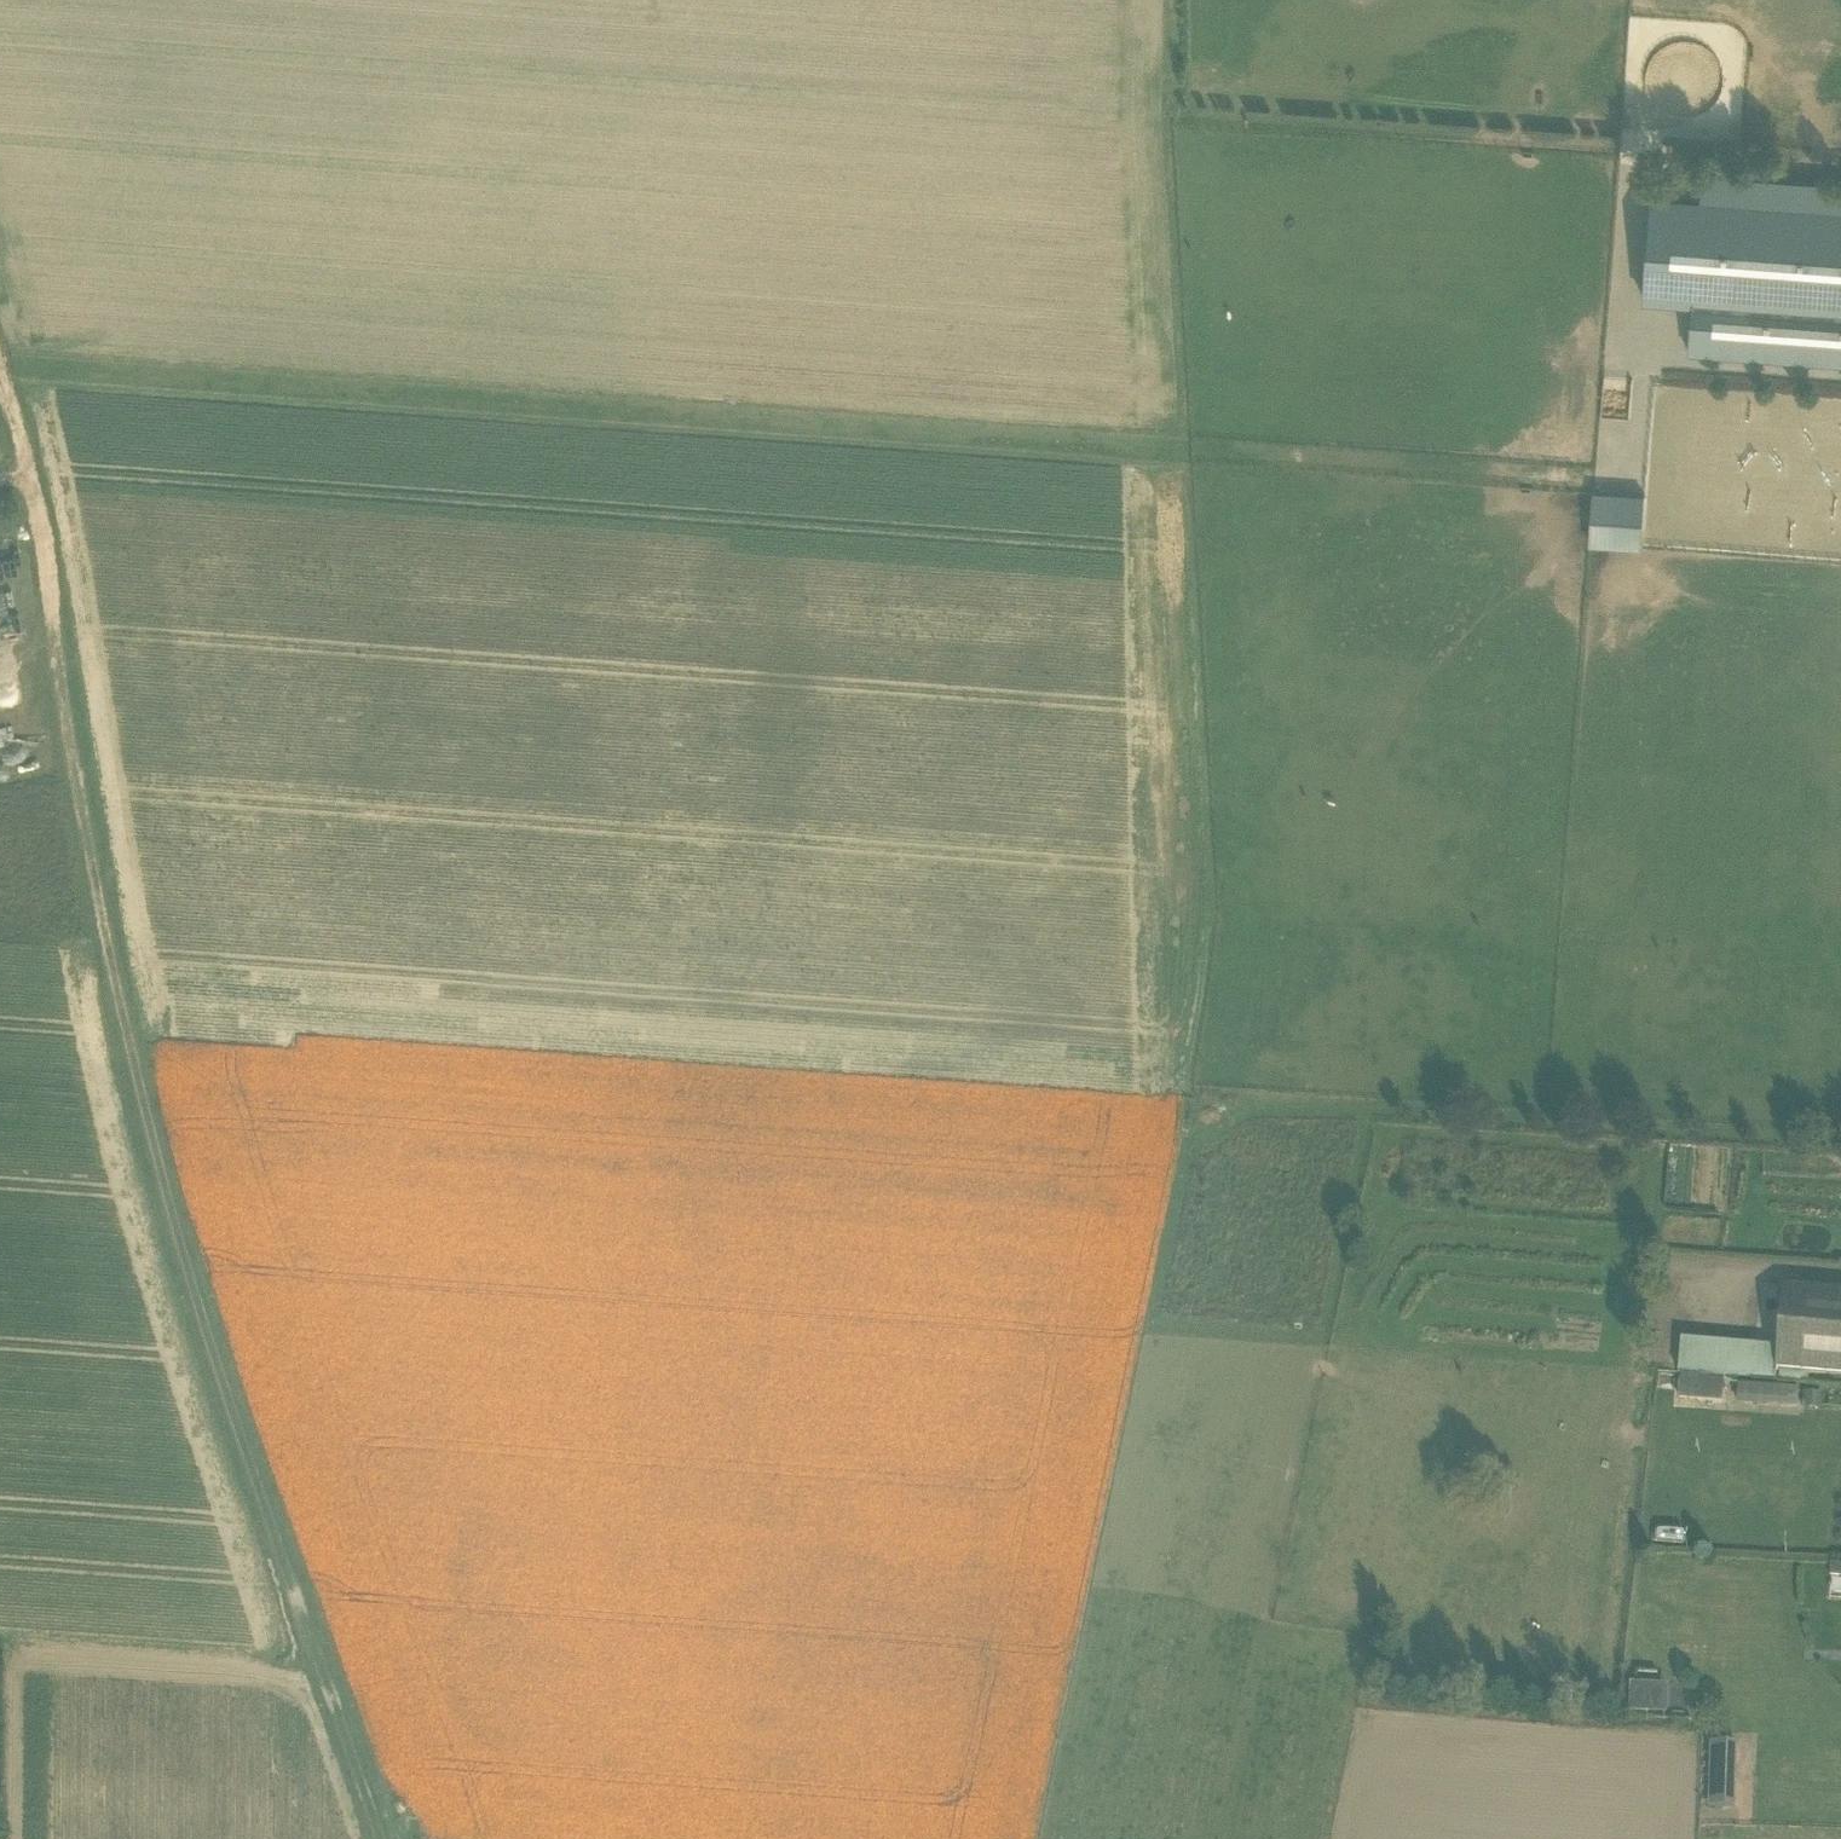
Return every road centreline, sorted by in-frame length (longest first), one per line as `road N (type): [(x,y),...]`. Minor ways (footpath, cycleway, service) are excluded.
road 1 (track): [(0,377),(141,1073),(383,1838)]

